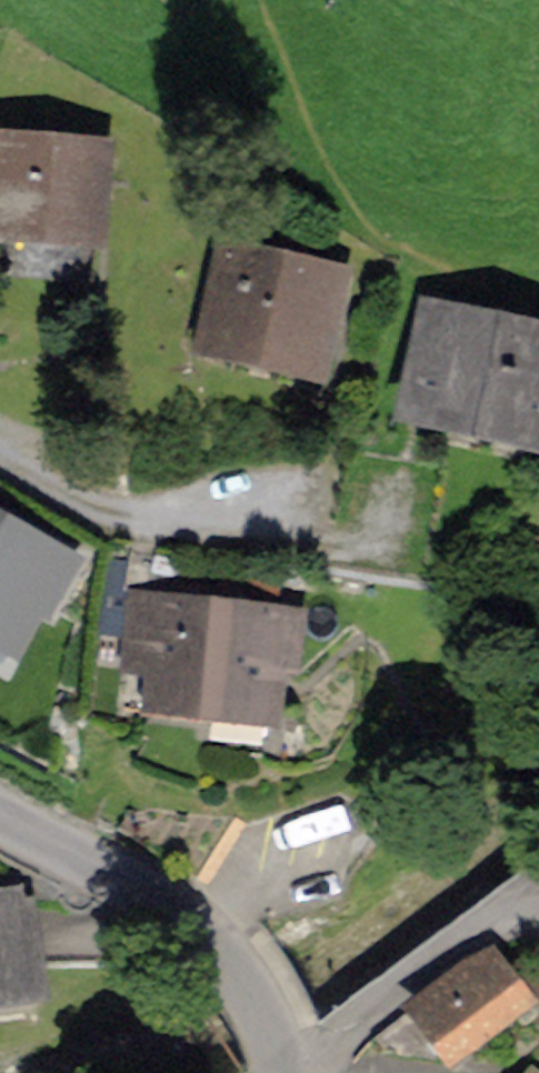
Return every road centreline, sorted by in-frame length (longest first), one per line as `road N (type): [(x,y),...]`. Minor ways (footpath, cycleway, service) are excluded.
road 1 (residential): [(241,964),(201,922),(0,813)]

